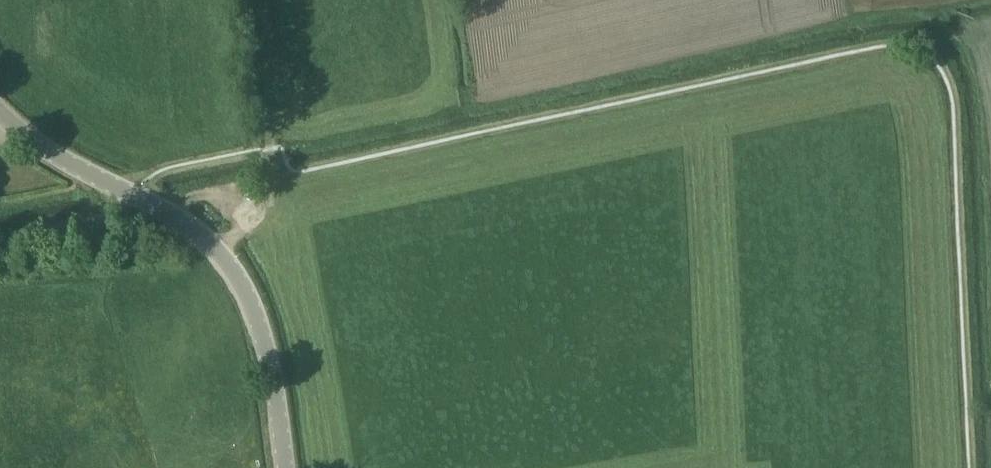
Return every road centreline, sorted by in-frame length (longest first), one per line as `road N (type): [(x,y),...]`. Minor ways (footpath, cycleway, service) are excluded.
road 1 (unclassified): [(287,467),(269,343),(229,258),(203,231),(83,171),(0,108)]

